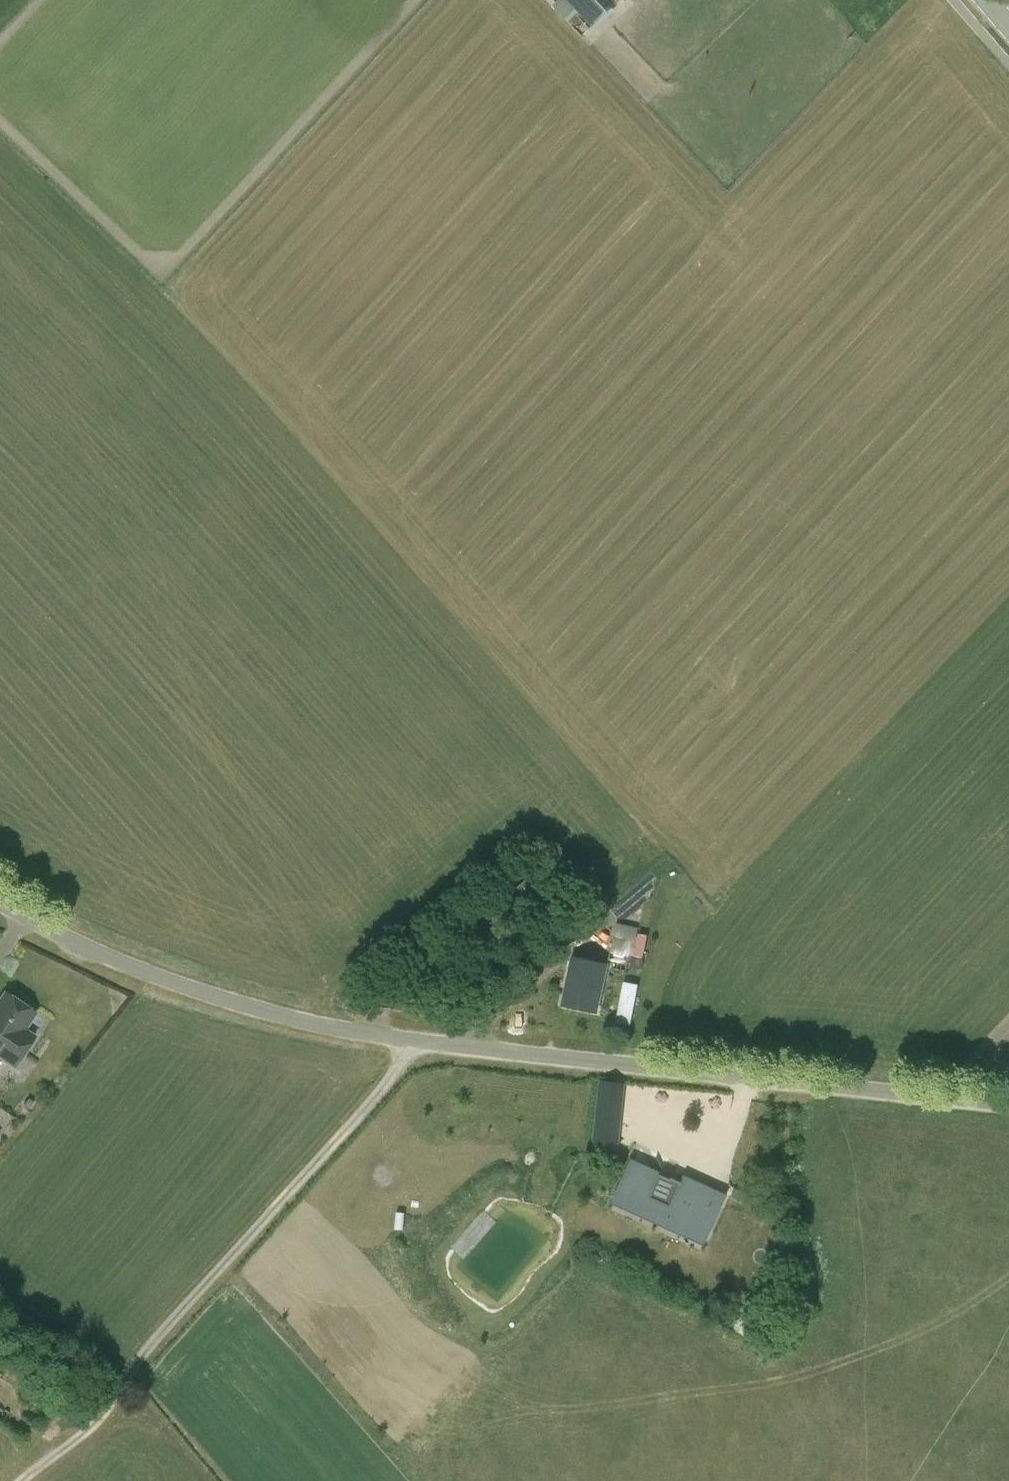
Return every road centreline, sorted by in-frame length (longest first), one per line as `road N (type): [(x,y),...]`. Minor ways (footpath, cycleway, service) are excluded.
road 1 (unclassified): [(1008,1105),(314,1025),(124,963),(0,902)]

